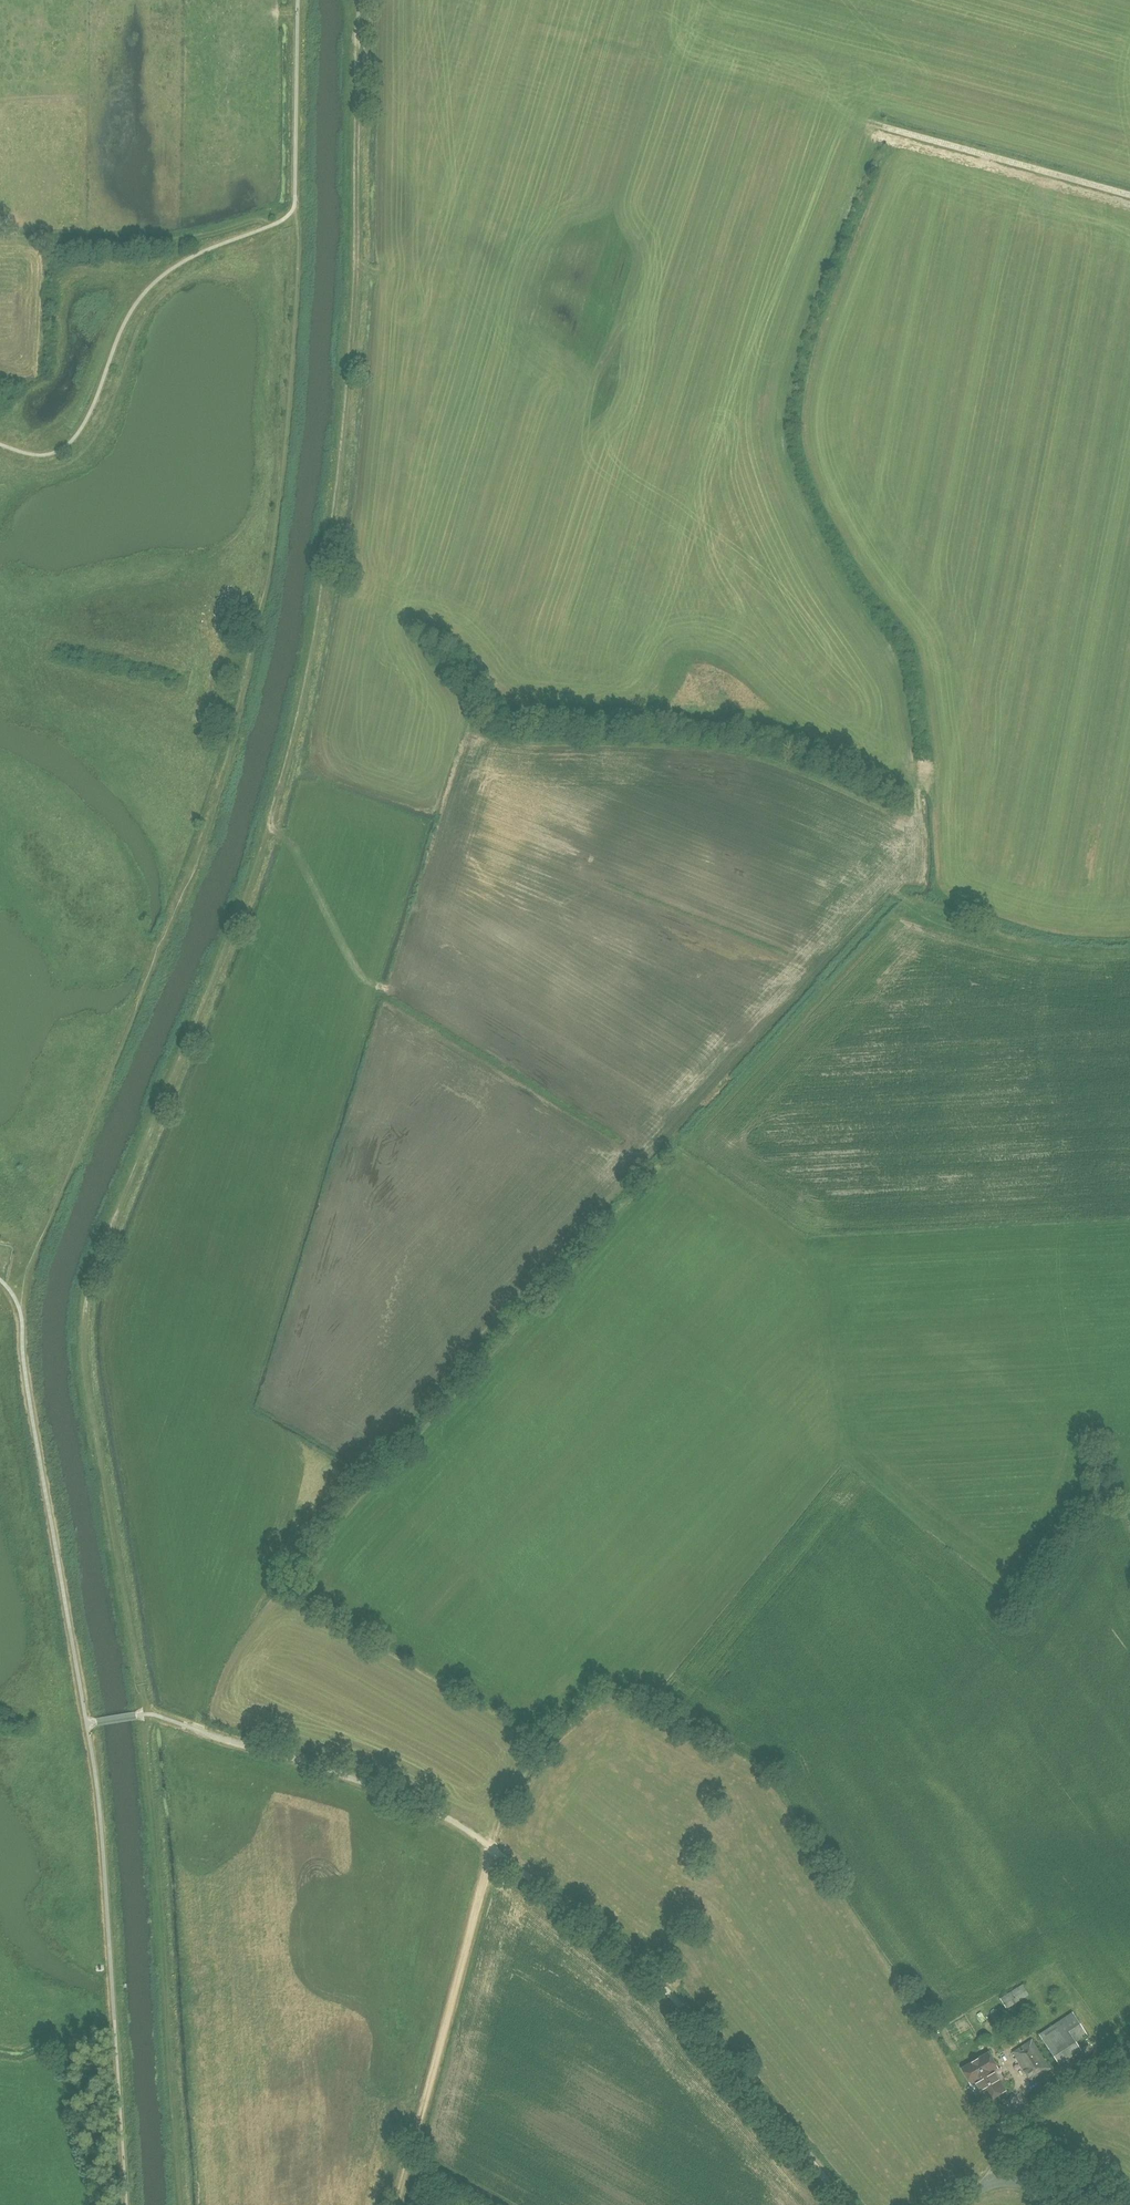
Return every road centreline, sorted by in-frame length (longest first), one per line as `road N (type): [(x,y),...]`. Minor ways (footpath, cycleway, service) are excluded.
road 1 (track): [(20,1311),(220,787),(274,545),(299,265),(291,214)]
road 2 (track): [(491,1848),(666,1989),(848,2204)]
road 3 (track): [(149,1714),(364,1783),(443,1816),(491,1848)]
road 4 (track): [(410,2154),(491,1848)]
road 5 (track): [(0,239),(139,245),(291,214)]
road 6 (track): [(895,893),(1054,953),(1129,956)]
road 7 (track): [(594,1701),(529,1766),(491,1848)]

